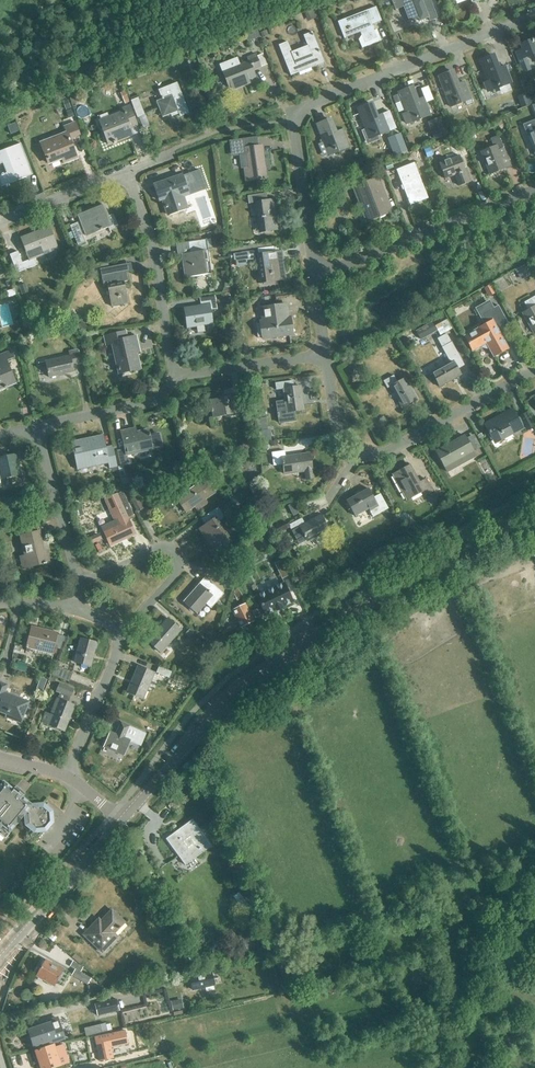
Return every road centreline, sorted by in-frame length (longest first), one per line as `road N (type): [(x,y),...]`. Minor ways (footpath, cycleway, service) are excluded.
road 1 (residential): [(121,822),(213,719),(298,648),(534,520)]
road 2 (residential): [(318,273),(296,120),(313,102),(534,16)]
road 3 (residential): [(318,273),(534,191)]
road 4 (residential): [(126,172),(151,239),(176,374)]
road 5 (residential): [(116,634),(175,574),(175,554),(152,549),(80,583)]
road 6 (residential): [(534,370),(389,451),(357,456)]
road 7 (residential): [(0,962),(121,822)]
road 8 (residential): [(176,374),(172,398),(38,430)]
road 9 (residential): [(80,583),(38,430)]
road 10 (residential): [(66,777),(116,656),(116,634)]
road 11 (residential): [(176,374),(326,355)]
road 12 (residential): [(0,222),(126,172)]

